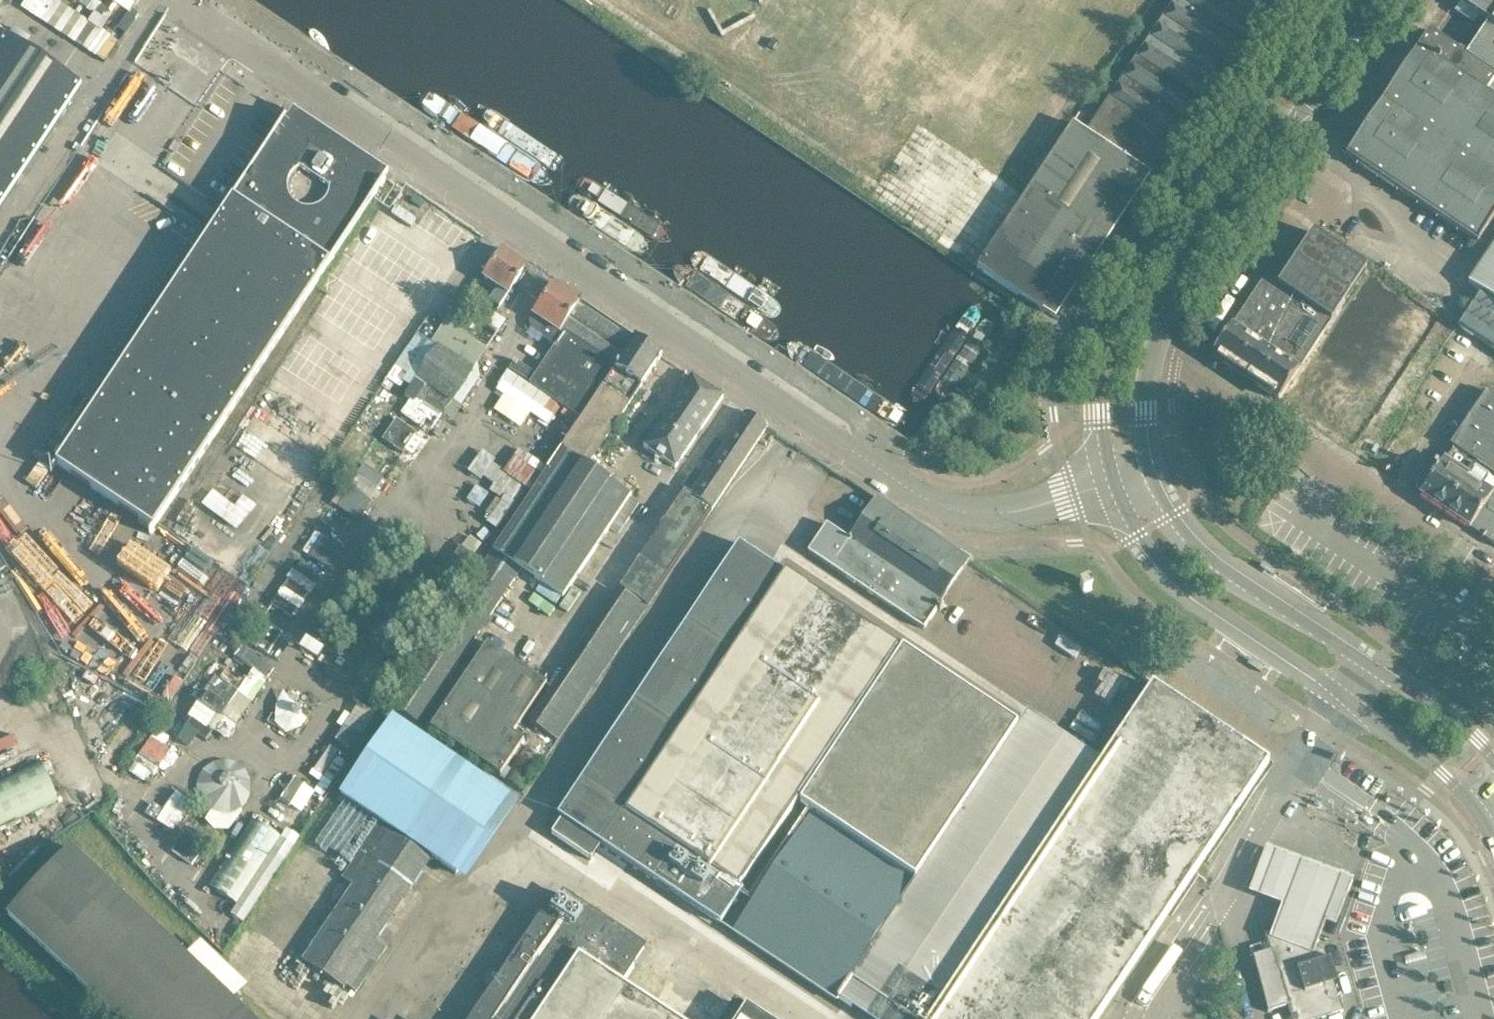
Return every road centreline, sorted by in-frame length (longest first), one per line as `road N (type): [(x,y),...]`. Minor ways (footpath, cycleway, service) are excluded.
road 1 (unclassified): [(184,0),(916,492),(986,514),(1108,485)]
road 2 (secondary): [(1108,485),(1133,539),(1173,584),(1405,744),(1477,812)]
road 3 (secondary): [(1493,760),(1467,728),(1221,568),(1183,525),(1156,471)]
road 4 (secondary): [(1253,99),(1114,319),(1097,393),(1108,485)]
road 5 (secondary): [(1154,353),(1293,125)]
road 6 (unknown): [(1351,484),(1186,374)]
road 7 (unclassified): [(1493,579),(1351,484)]
road 8 (secondary): [(1293,125),(1374,0)]

